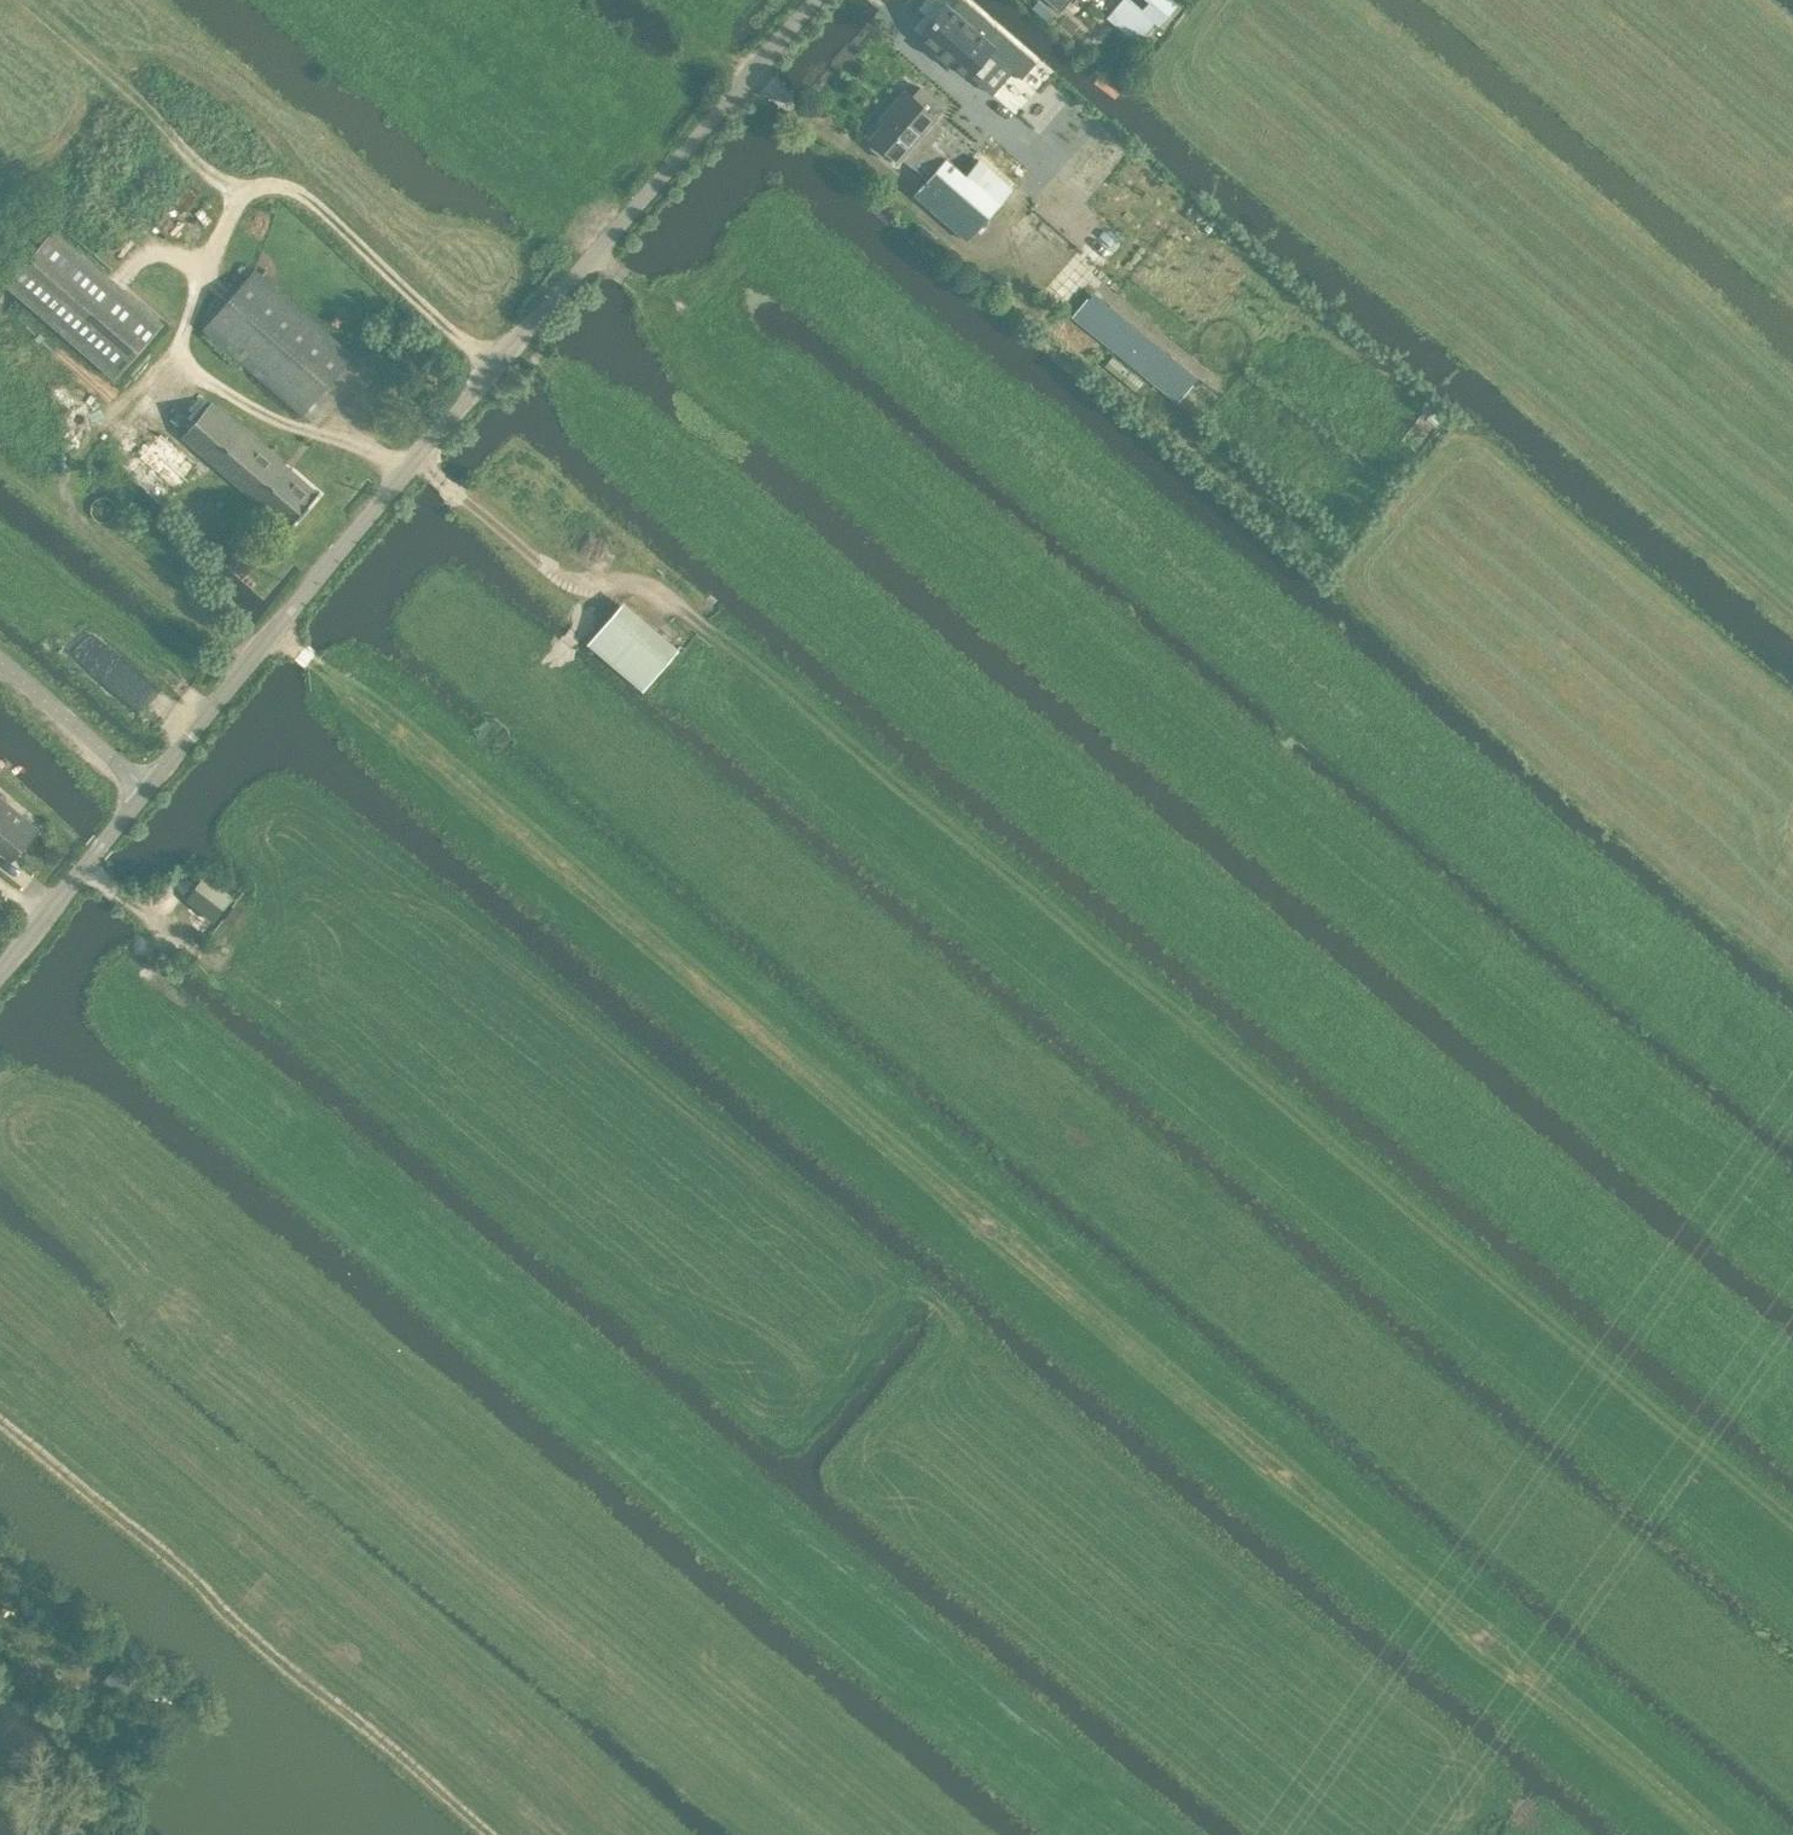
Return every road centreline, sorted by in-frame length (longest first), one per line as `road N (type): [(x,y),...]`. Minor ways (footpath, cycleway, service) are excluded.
road 1 (unclassified): [(811,0),(417,458),(148,788)]
road 2 (track): [(489,1834),(0,1422)]
road 3 (track): [(23,0),(151,108),(225,188),(290,182),(494,368)]
road 4 (track): [(848,754),(639,578),(613,593),(588,594),(546,569),(417,458)]
road 5 (track): [(540,857),(281,623)]
road 6 (track): [(282,1276),(0,1083)]
road 7 (track): [(452,779),(589,626),(588,594)]
road 8 (unclassified): [(0,973),(148,788)]
road 9 (track): [(279,1007),(160,923),(134,963)]

